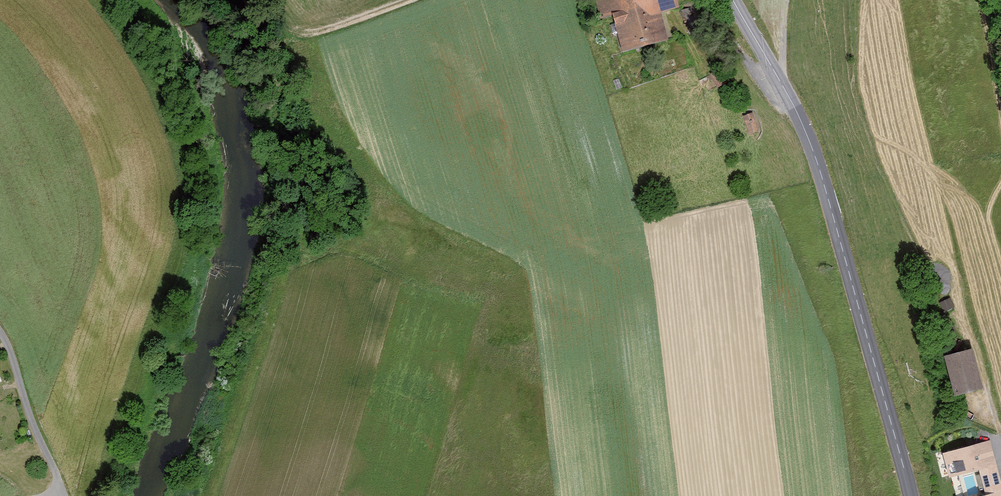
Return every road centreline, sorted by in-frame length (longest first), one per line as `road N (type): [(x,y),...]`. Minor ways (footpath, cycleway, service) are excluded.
road 1 (secondary): [(733,0),(825,166),(915,495)]
road 2 (track): [(63,494),(0,333)]
road 3 (track): [(783,84),(764,80),(697,0)]

